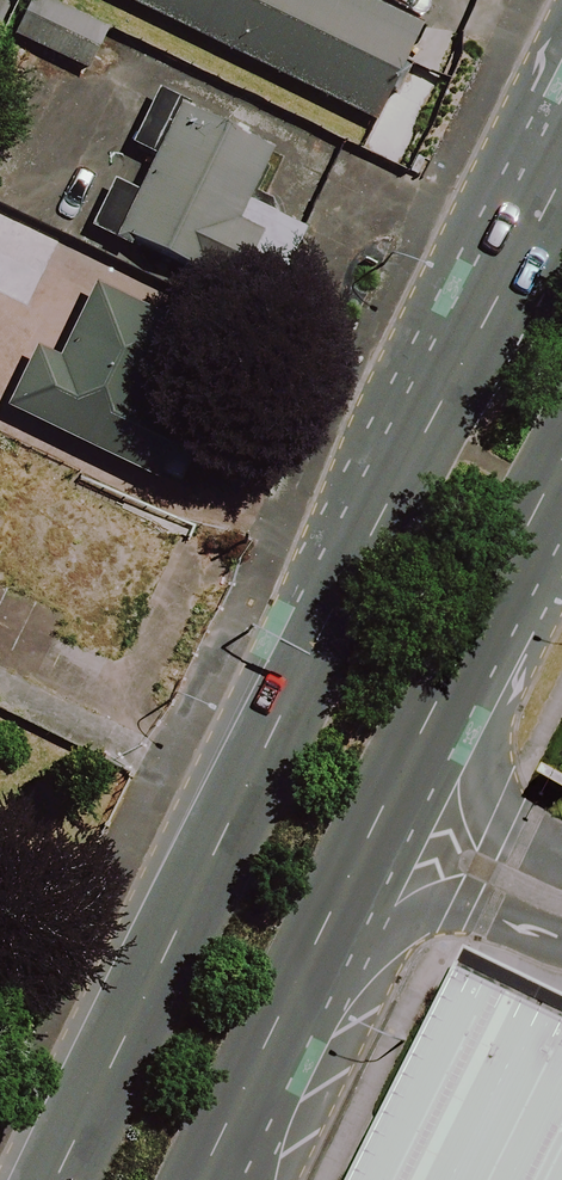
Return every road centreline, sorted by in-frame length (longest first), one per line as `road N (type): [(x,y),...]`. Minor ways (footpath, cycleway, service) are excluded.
road 1 (secondary): [(58,1179),(561,163)]
road 2 (secondary): [(561,458),(200,1179)]

